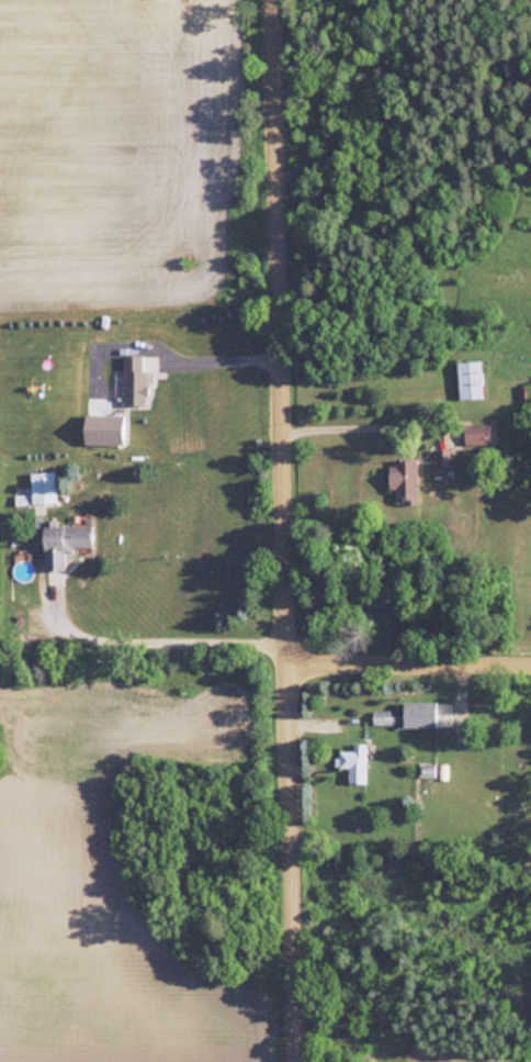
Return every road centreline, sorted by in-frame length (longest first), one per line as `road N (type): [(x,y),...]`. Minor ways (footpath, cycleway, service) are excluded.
road 1 (residential): [(300,1061),(274,0)]
road 2 (residential): [(57,631),(247,637),(290,651),(530,651)]

